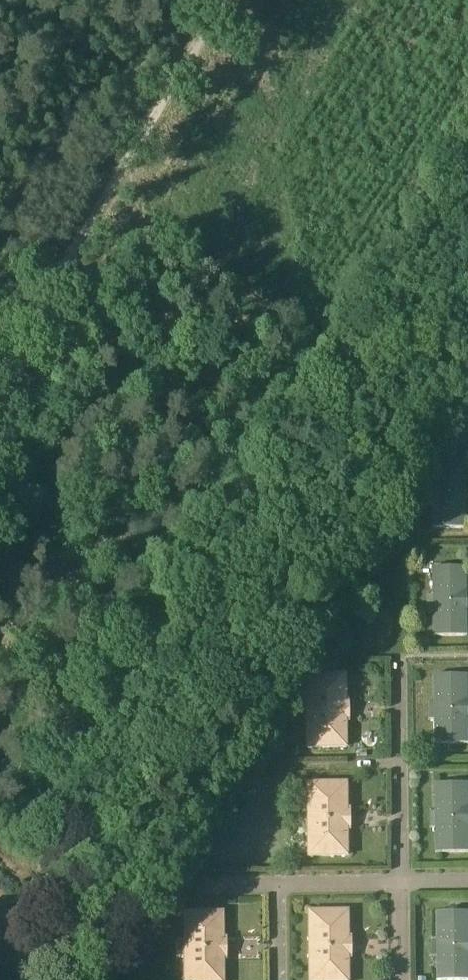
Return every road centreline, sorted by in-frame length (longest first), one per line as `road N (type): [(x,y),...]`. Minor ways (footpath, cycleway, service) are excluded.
road 1 (track): [(227,0),(0,379)]

